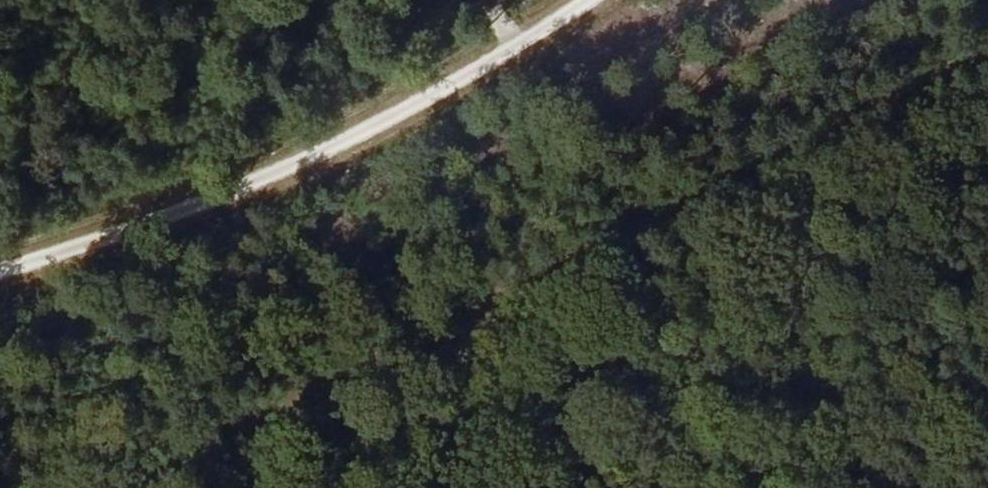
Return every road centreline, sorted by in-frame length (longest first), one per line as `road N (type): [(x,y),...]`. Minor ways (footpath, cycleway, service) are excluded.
road 1 (track): [(987,26),(68,487)]
road 2 (track): [(591,0),(516,54),(227,199),(0,262)]

